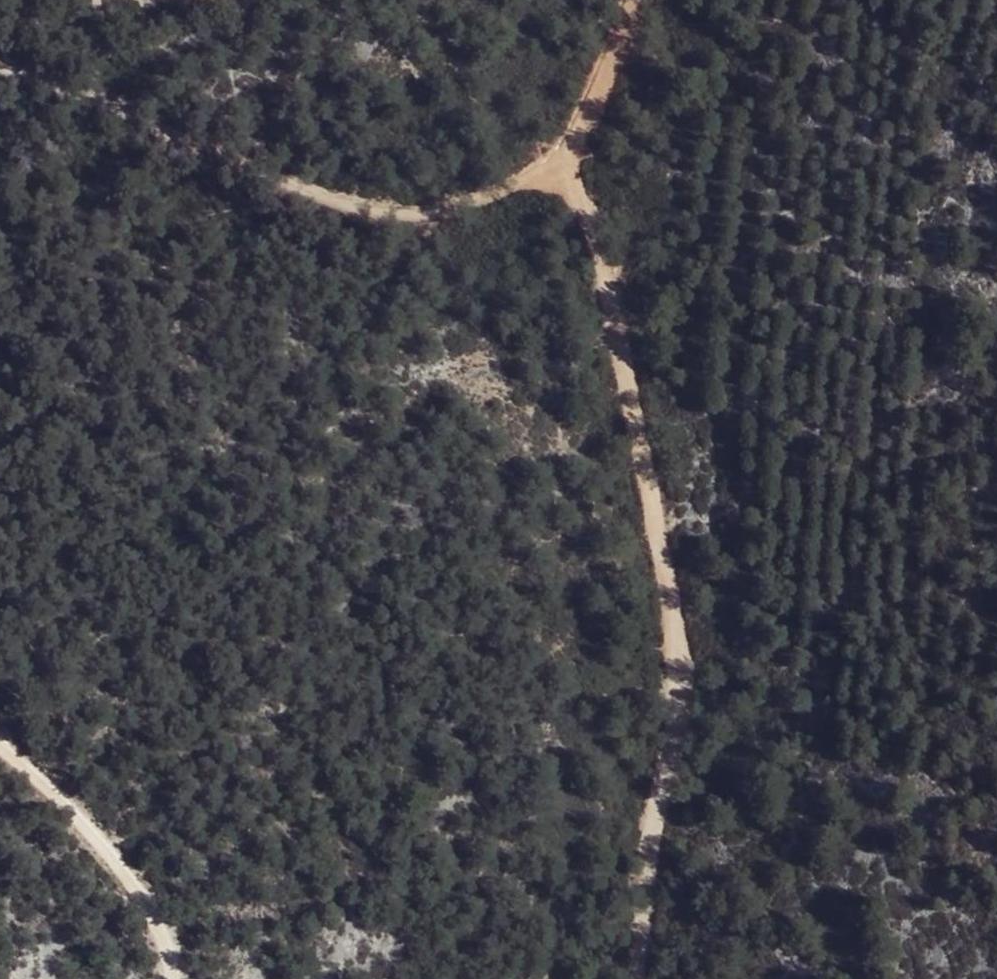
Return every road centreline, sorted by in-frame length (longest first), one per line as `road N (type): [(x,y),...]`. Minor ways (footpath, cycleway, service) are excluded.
road 1 (track): [(635,0),(571,145),(567,174),(604,261),(683,670),(647,852),(637,978)]
road 2 (track): [(0,749),(97,834),(163,936),(172,978)]

